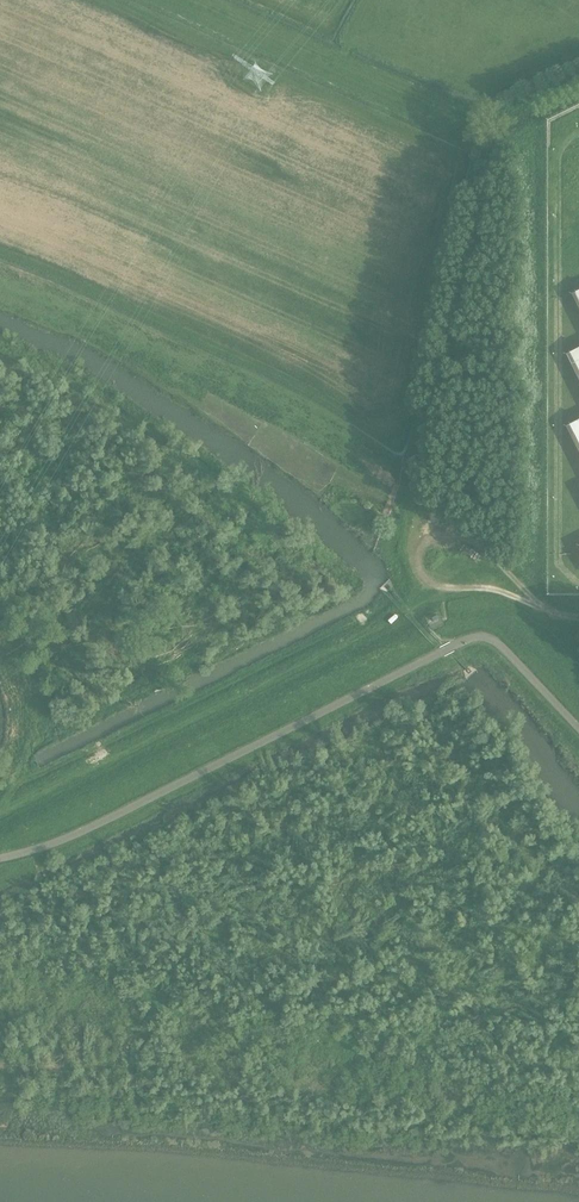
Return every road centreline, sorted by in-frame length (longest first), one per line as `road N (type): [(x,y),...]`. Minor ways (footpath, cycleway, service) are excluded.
road 1 (track): [(578,80),(513,113),(464,118),(201,0)]

